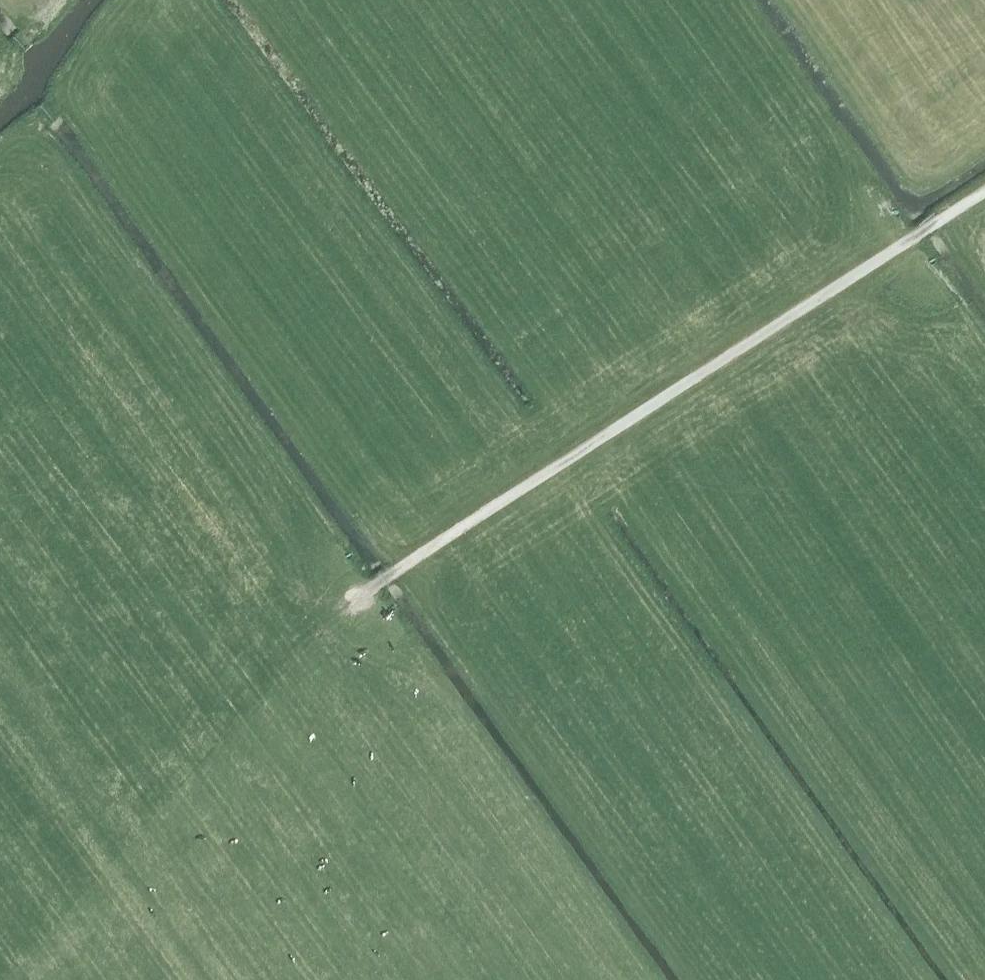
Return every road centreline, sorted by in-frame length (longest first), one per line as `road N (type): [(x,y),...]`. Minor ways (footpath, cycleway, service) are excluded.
road 1 (track): [(984,192),(363,594)]

